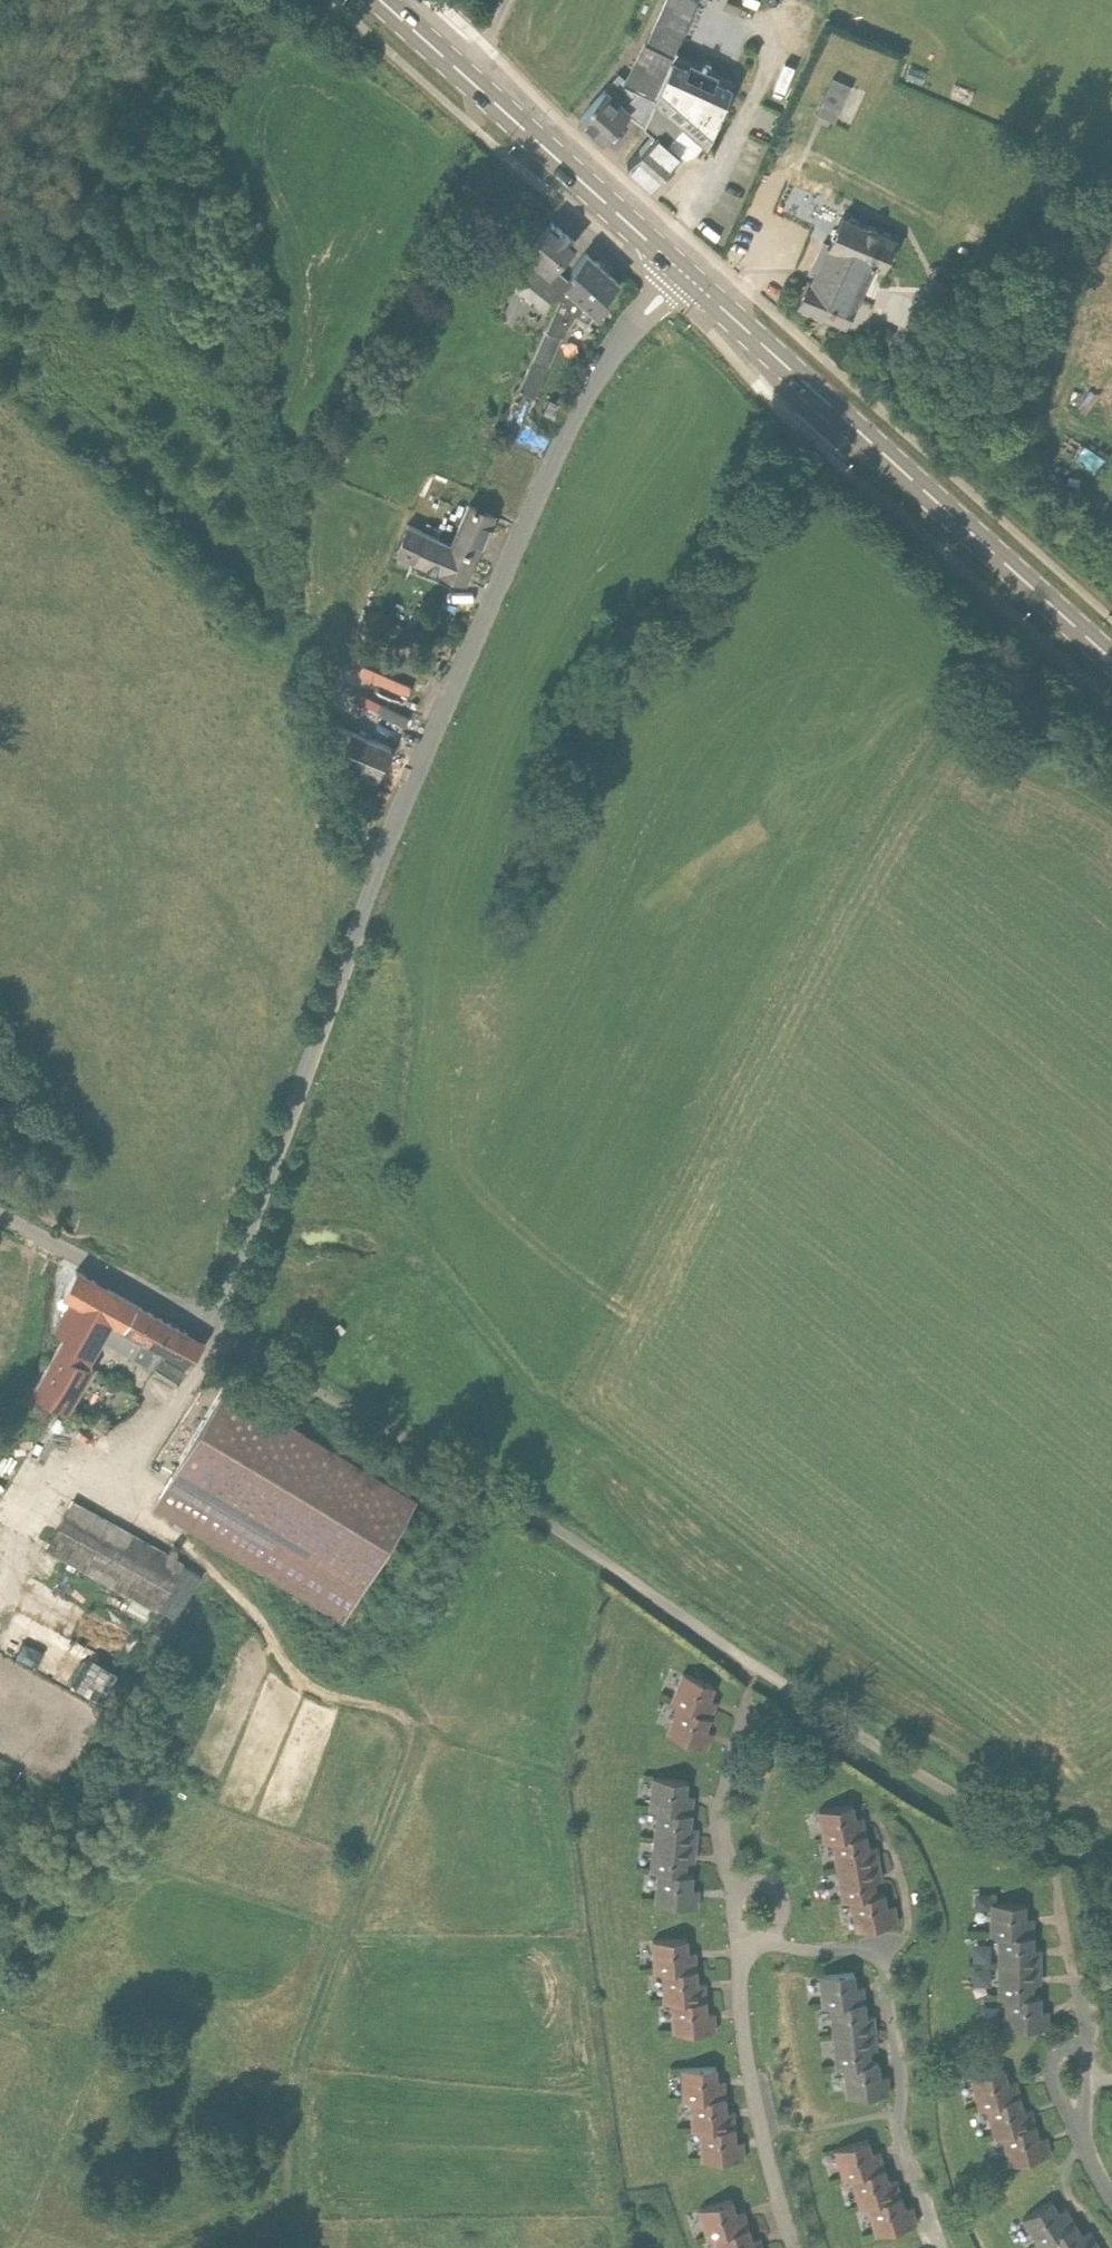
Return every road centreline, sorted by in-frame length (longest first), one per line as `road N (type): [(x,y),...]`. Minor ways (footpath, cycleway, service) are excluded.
road 1 (unclassified): [(684,274),(612,352),(559,446),(388,841),(205,1325),(0,1216)]
road 2 (track): [(184,1550),(255,1617),(281,1673),(316,1696),(391,1715),(407,1738),(407,1756),(292,2047),(283,2209)]
road 3 (primary): [(1111,660),(684,274)]
road 4 (primary): [(684,274),(381,0)]

